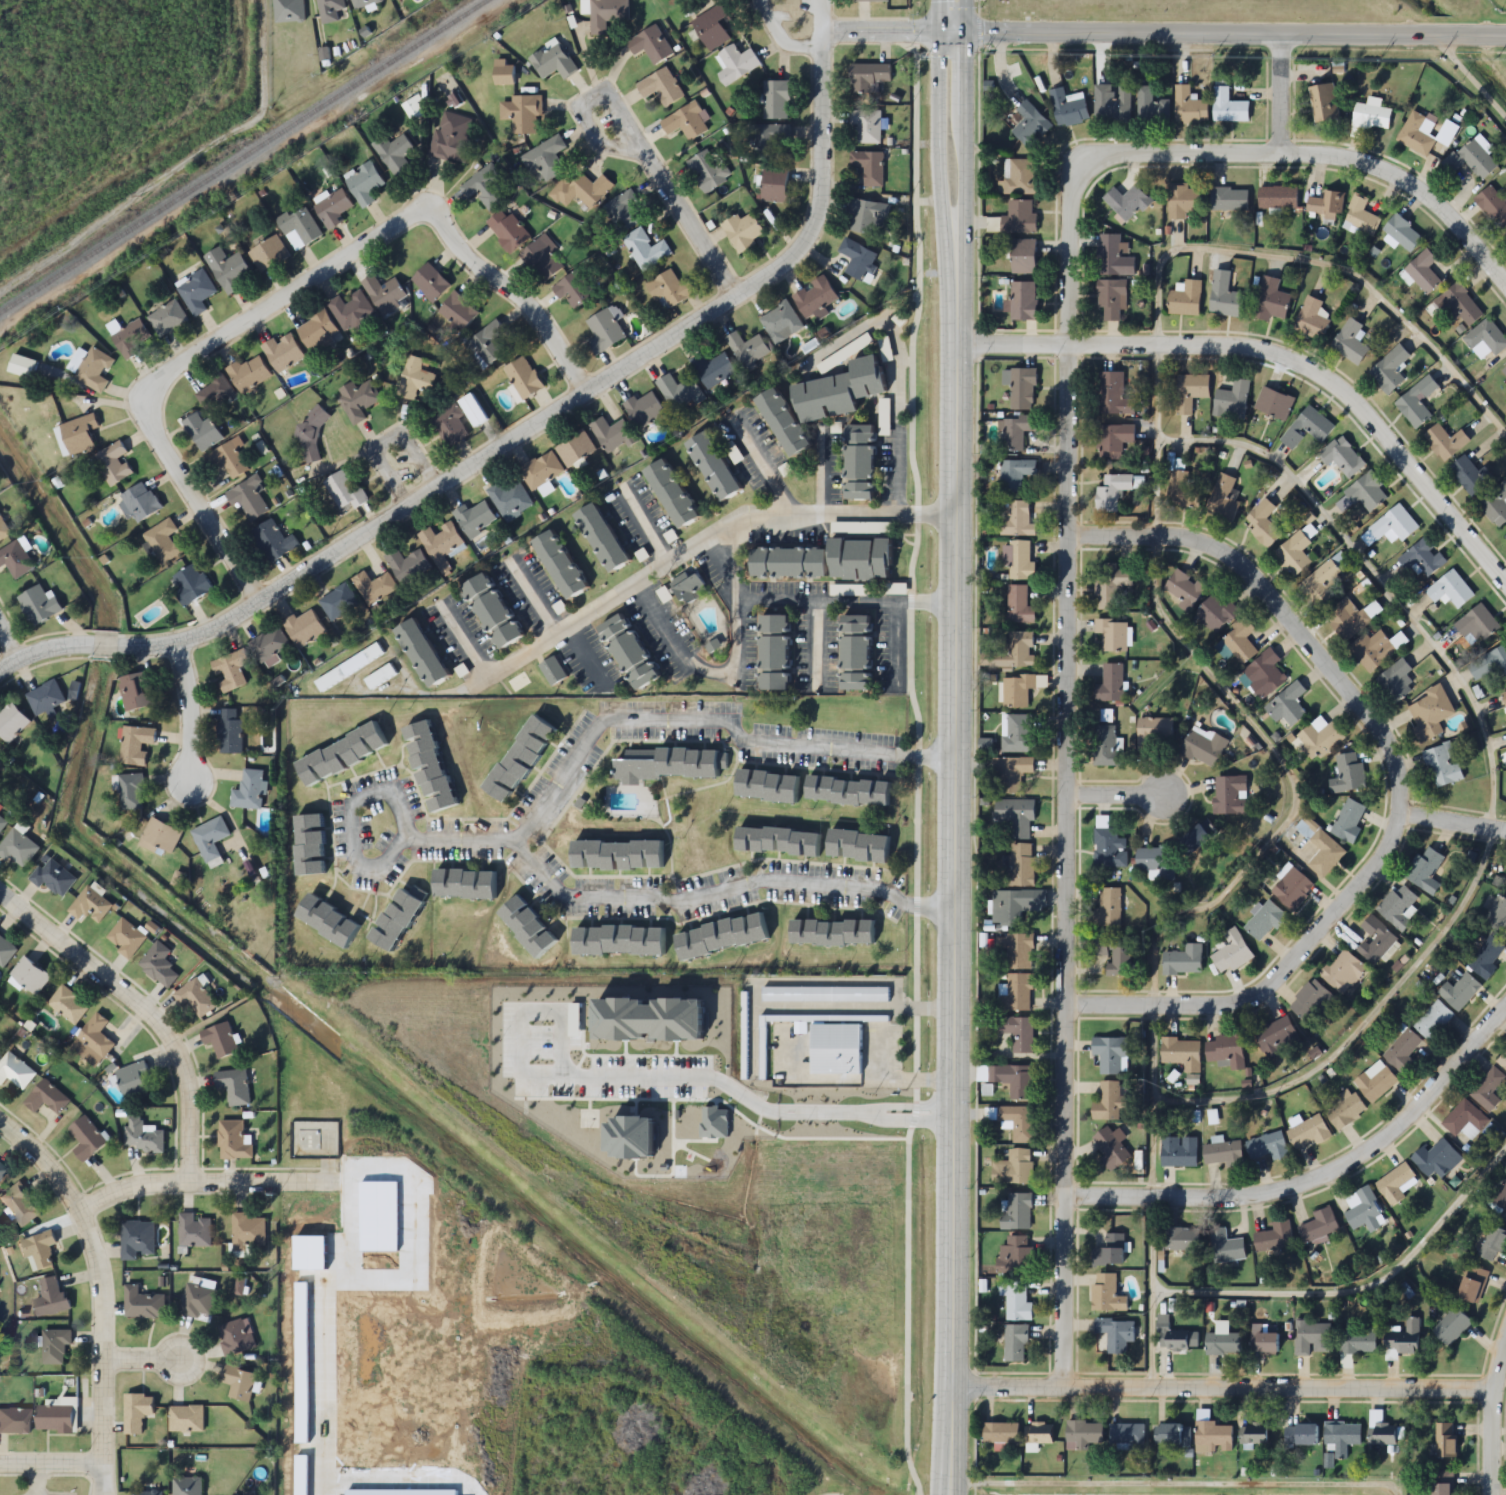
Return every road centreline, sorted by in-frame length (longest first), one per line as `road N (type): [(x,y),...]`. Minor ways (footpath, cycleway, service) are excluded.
road 1 (tertiary): [(951,0),(948,1494)]
road 2 (residential): [(1278,152),(1111,153),(1086,162),(1072,184),(1064,1392)]
road 3 (residential): [(823,29),(820,193),(804,238),(770,272),(226,621),(173,643),(70,646),(0,668)]
road 4 (residential): [(1071,534),(1190,536),(1243,558),(1377,717),(1399,757),(1409,802),(1386,864),(1261,995),(1206,1005),(1063,1004)]
road 5 (residential): [(581,394),(534,322),(452,252),(427,199),(244,323),(144,374),(131,390),(135,417),(256,603)]
road 6 (residential): [(955,349),(1234,351),(1282,362),(1342,396),(1505,583)]
road 7 (tertiary): [(1505,38),(950,32)]
road 8 (residential): [(1495,1390),(949,1392)]
road 9 (residential): [(1505,1008),(1393,1138),(1312,1186),(1237,1199),(1062,1201)]
road 10 (residential): [(0,1119),(69,1182),(91,1224),(102,1282),(102,1494)]
road 11 (residential): [(0,893),(163,1030),(184,1087),(185,1180)]
road 12 (residential): [(1278,152),(1367,169),(1407,189),(1450,225),(1505,293)]
road 13 (residential): [(83,1205),(161,1181),(332,1181)]
road 14 (residential): [(444,481),(429,476),(392,428),(373,450),(398,494),(397,512)]
road 15 (residential): [(736,292),(650,154)]
road 16 (residential): [(1505,1334),(1491,1494)]
road 17 (residential): [(173,643),(187,778)]
road 18 (residential): [(950,32),(823,29)]
road 19 (residential): [(650,154),(589,124),(584,95),(609,87)]

